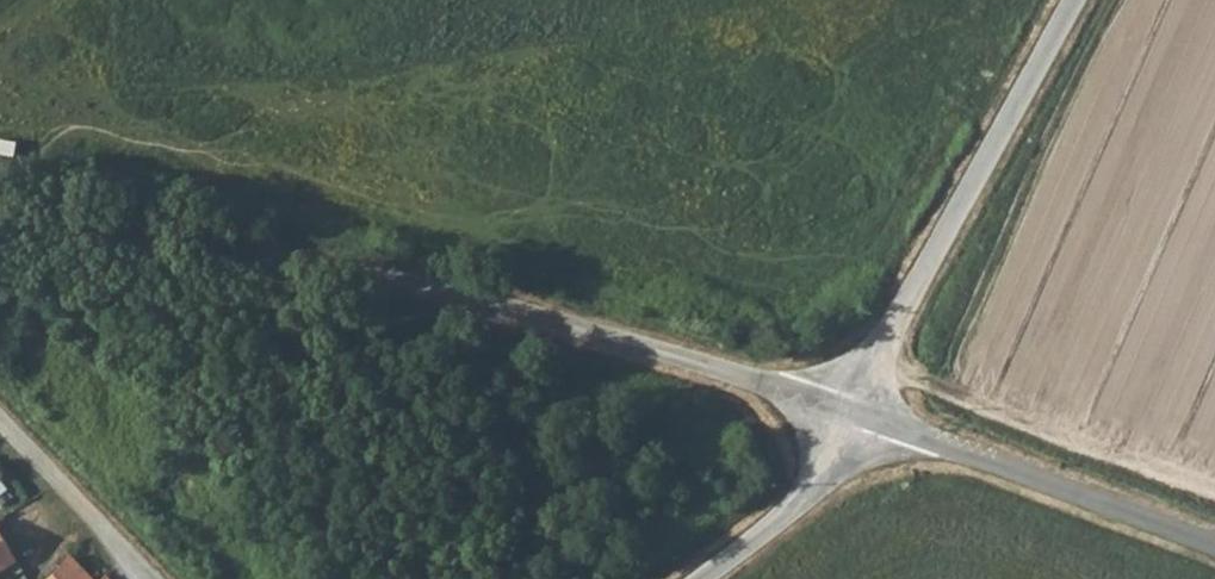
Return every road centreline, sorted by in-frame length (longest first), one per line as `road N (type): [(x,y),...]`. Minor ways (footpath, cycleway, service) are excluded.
road 1 (unclassified): [(0,225),(351,271),(862,415)]
road 2 (unclassified): [(862,415),(902,311),(1073,0)]
road 3 (unclassified): [(862,415),(1214,542)]
road 4 (unclassified): [(705,578),(819,496),(862,415)]

